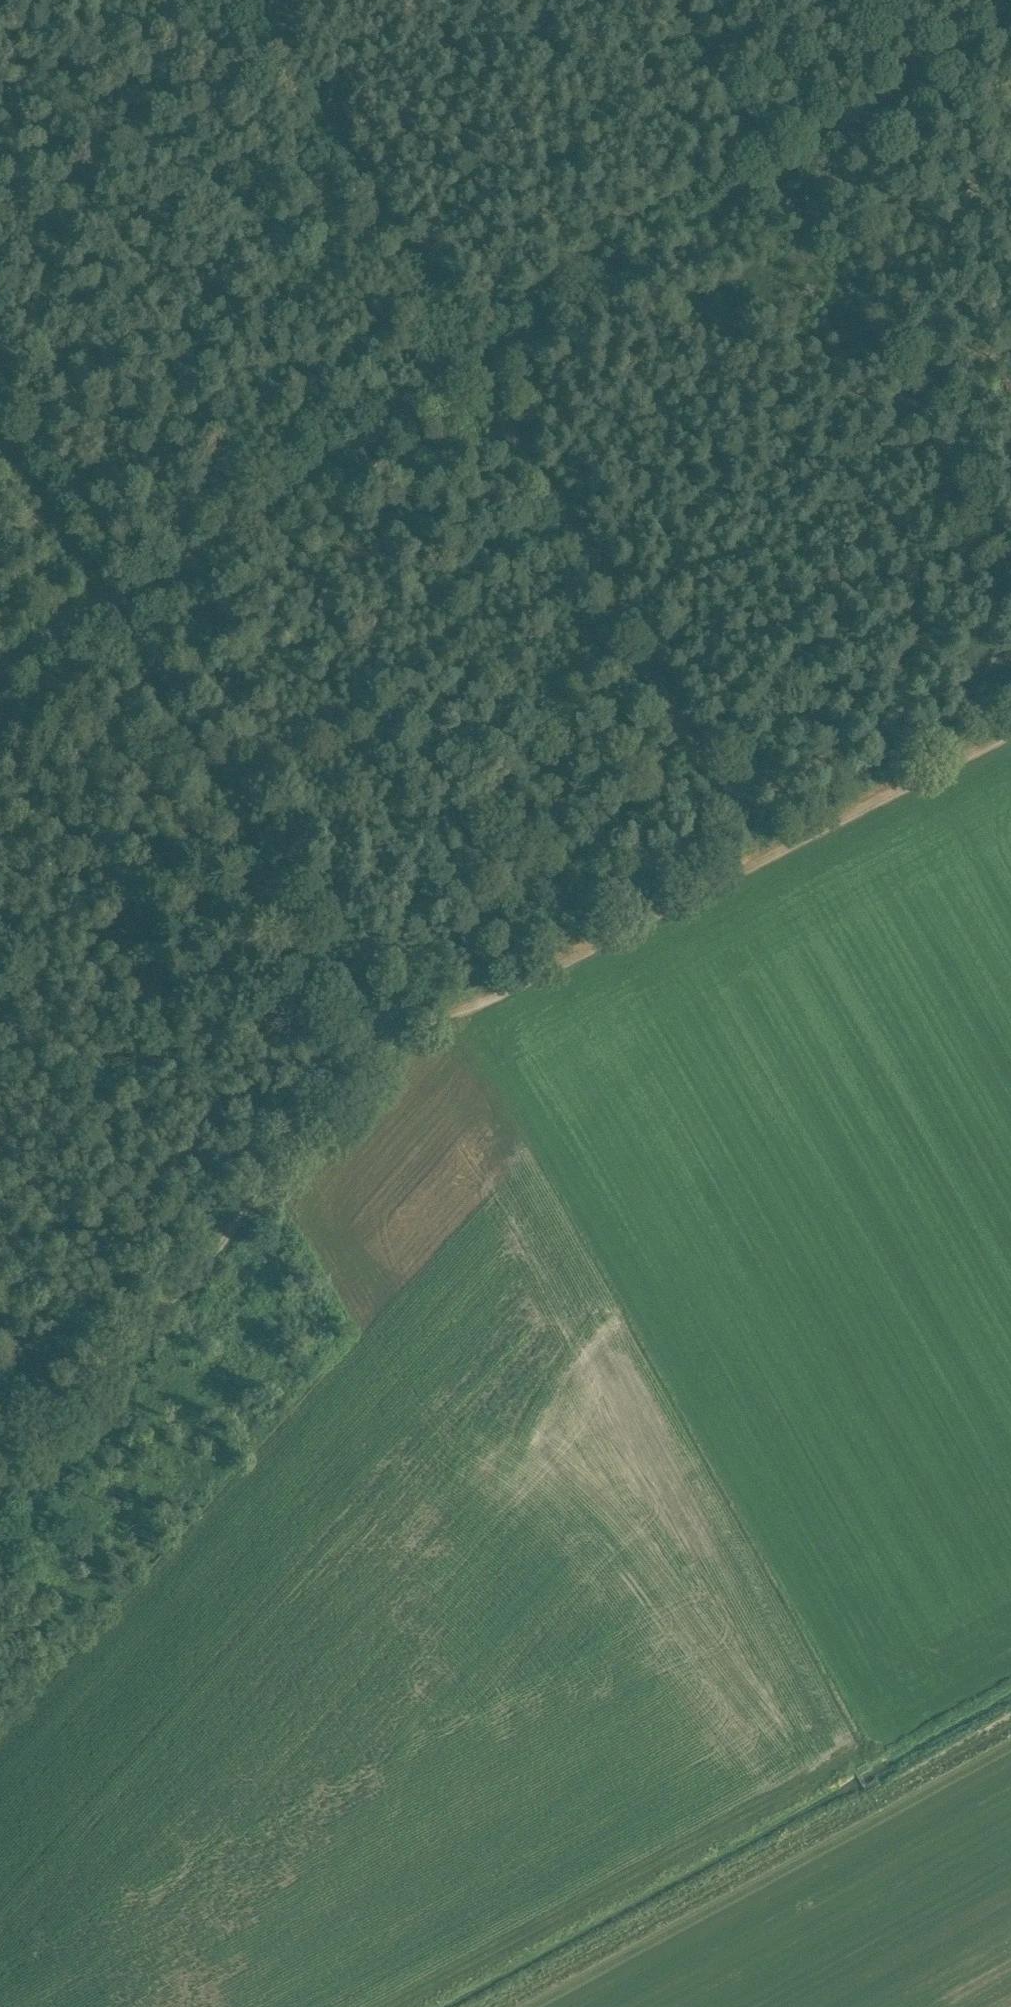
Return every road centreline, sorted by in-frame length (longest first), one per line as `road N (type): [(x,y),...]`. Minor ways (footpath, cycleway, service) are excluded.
road 1 (track): [(1010,727),(370,1061),(175,1286),(0,1466)]
road 2 (track): [(0,413),(114,599)]
road 3 (track): [(311,82),(419,247)]
road 4 (track): [(419,247),(488,360)]
road 5 (track): [(0,1297),(63,1401)]

